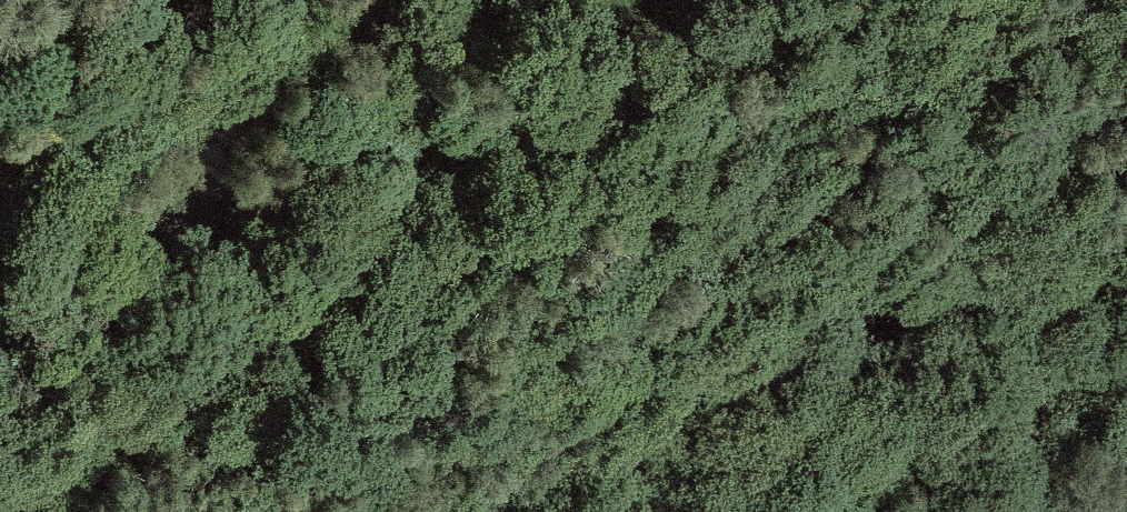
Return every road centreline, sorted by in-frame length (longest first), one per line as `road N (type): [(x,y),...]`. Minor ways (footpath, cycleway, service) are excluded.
road 1 (track): [(357,0),(206,136),(187,175),(193,185),(237,187),(389,133),(425,131),(440,143),(435,166),(212,372),(101,443),(0,482)]
road 2 (track): [(1126,258),(1019,263),(821,308),(722,349),(513,476),(432,511)]
road 3 (track): [(856,511),(919,454),(1033,376),(1126,345)]

